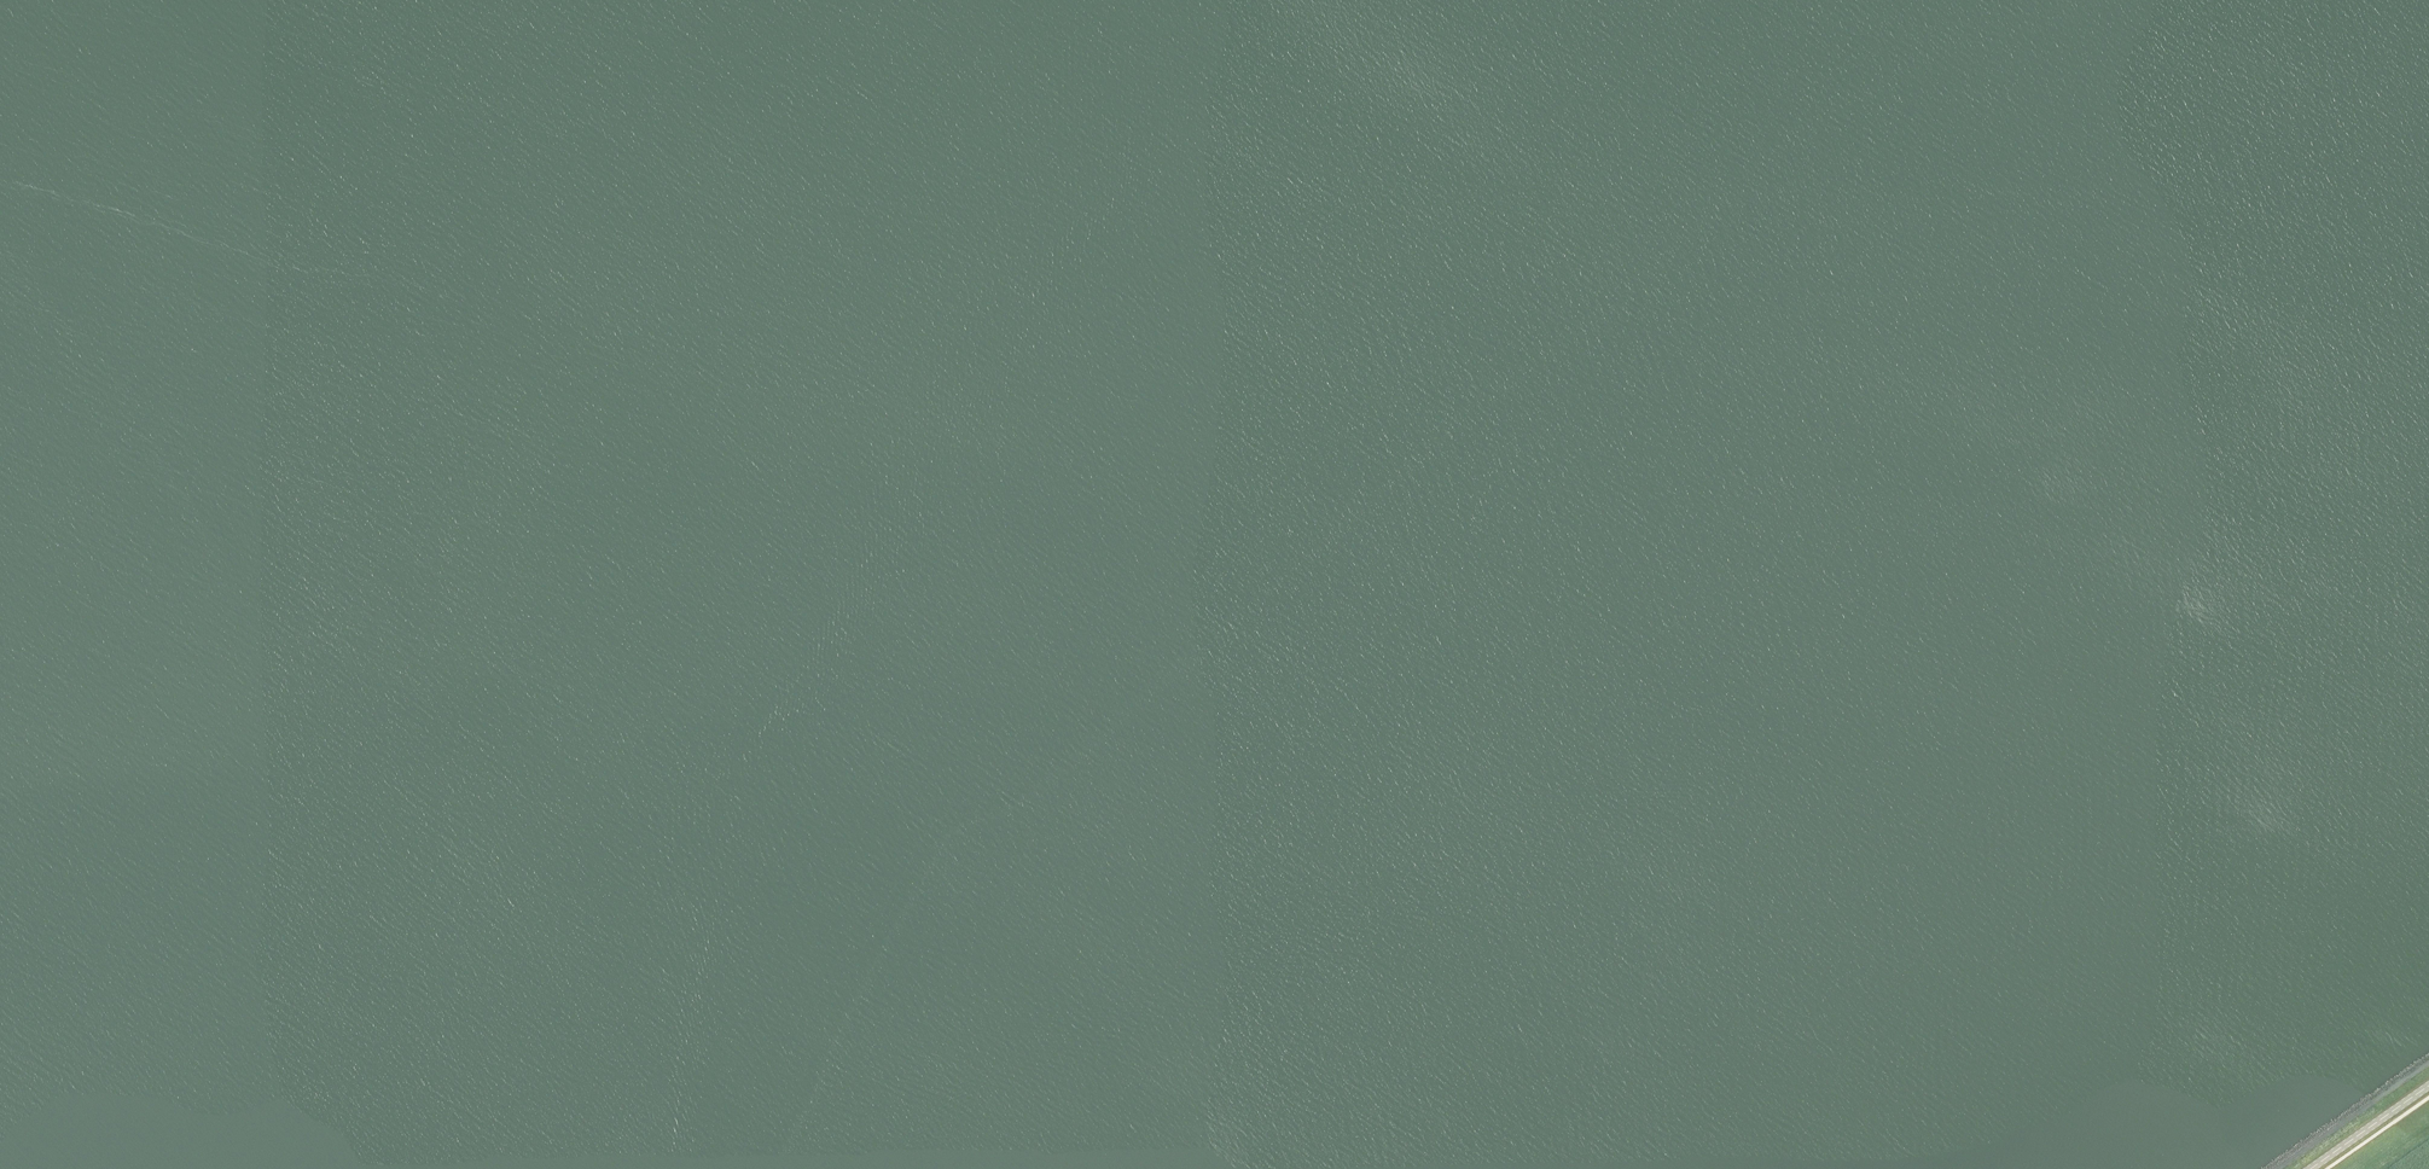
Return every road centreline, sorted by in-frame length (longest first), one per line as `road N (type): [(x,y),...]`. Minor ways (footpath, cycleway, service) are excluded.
road 1 (secondary): [(2310,1168),(2428,1085)]

